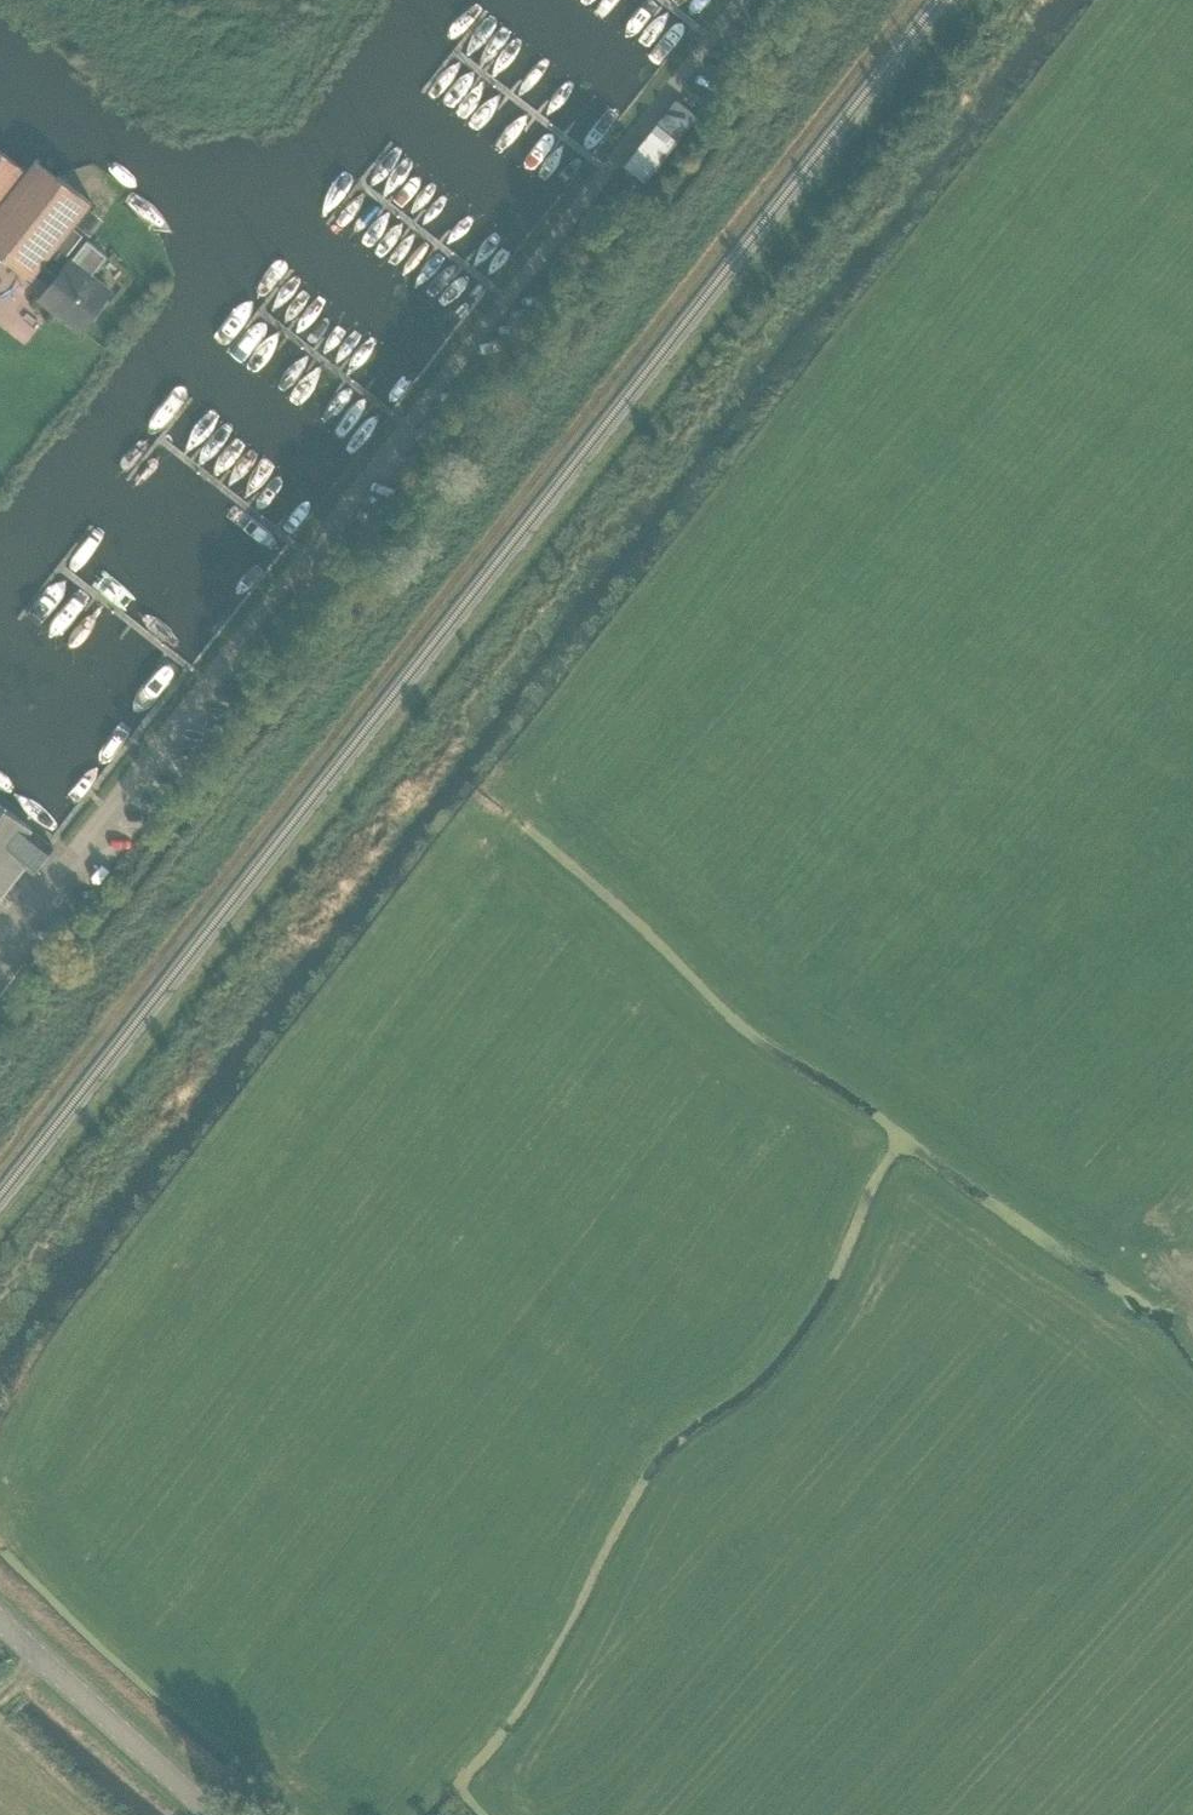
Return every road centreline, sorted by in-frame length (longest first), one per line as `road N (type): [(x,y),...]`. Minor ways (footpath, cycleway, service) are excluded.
road 1 (unclassified): [(0,974),(70,888),(77,851),(736,0)]
road 2 (tertiary): [(207,1814),(0,1624)]

